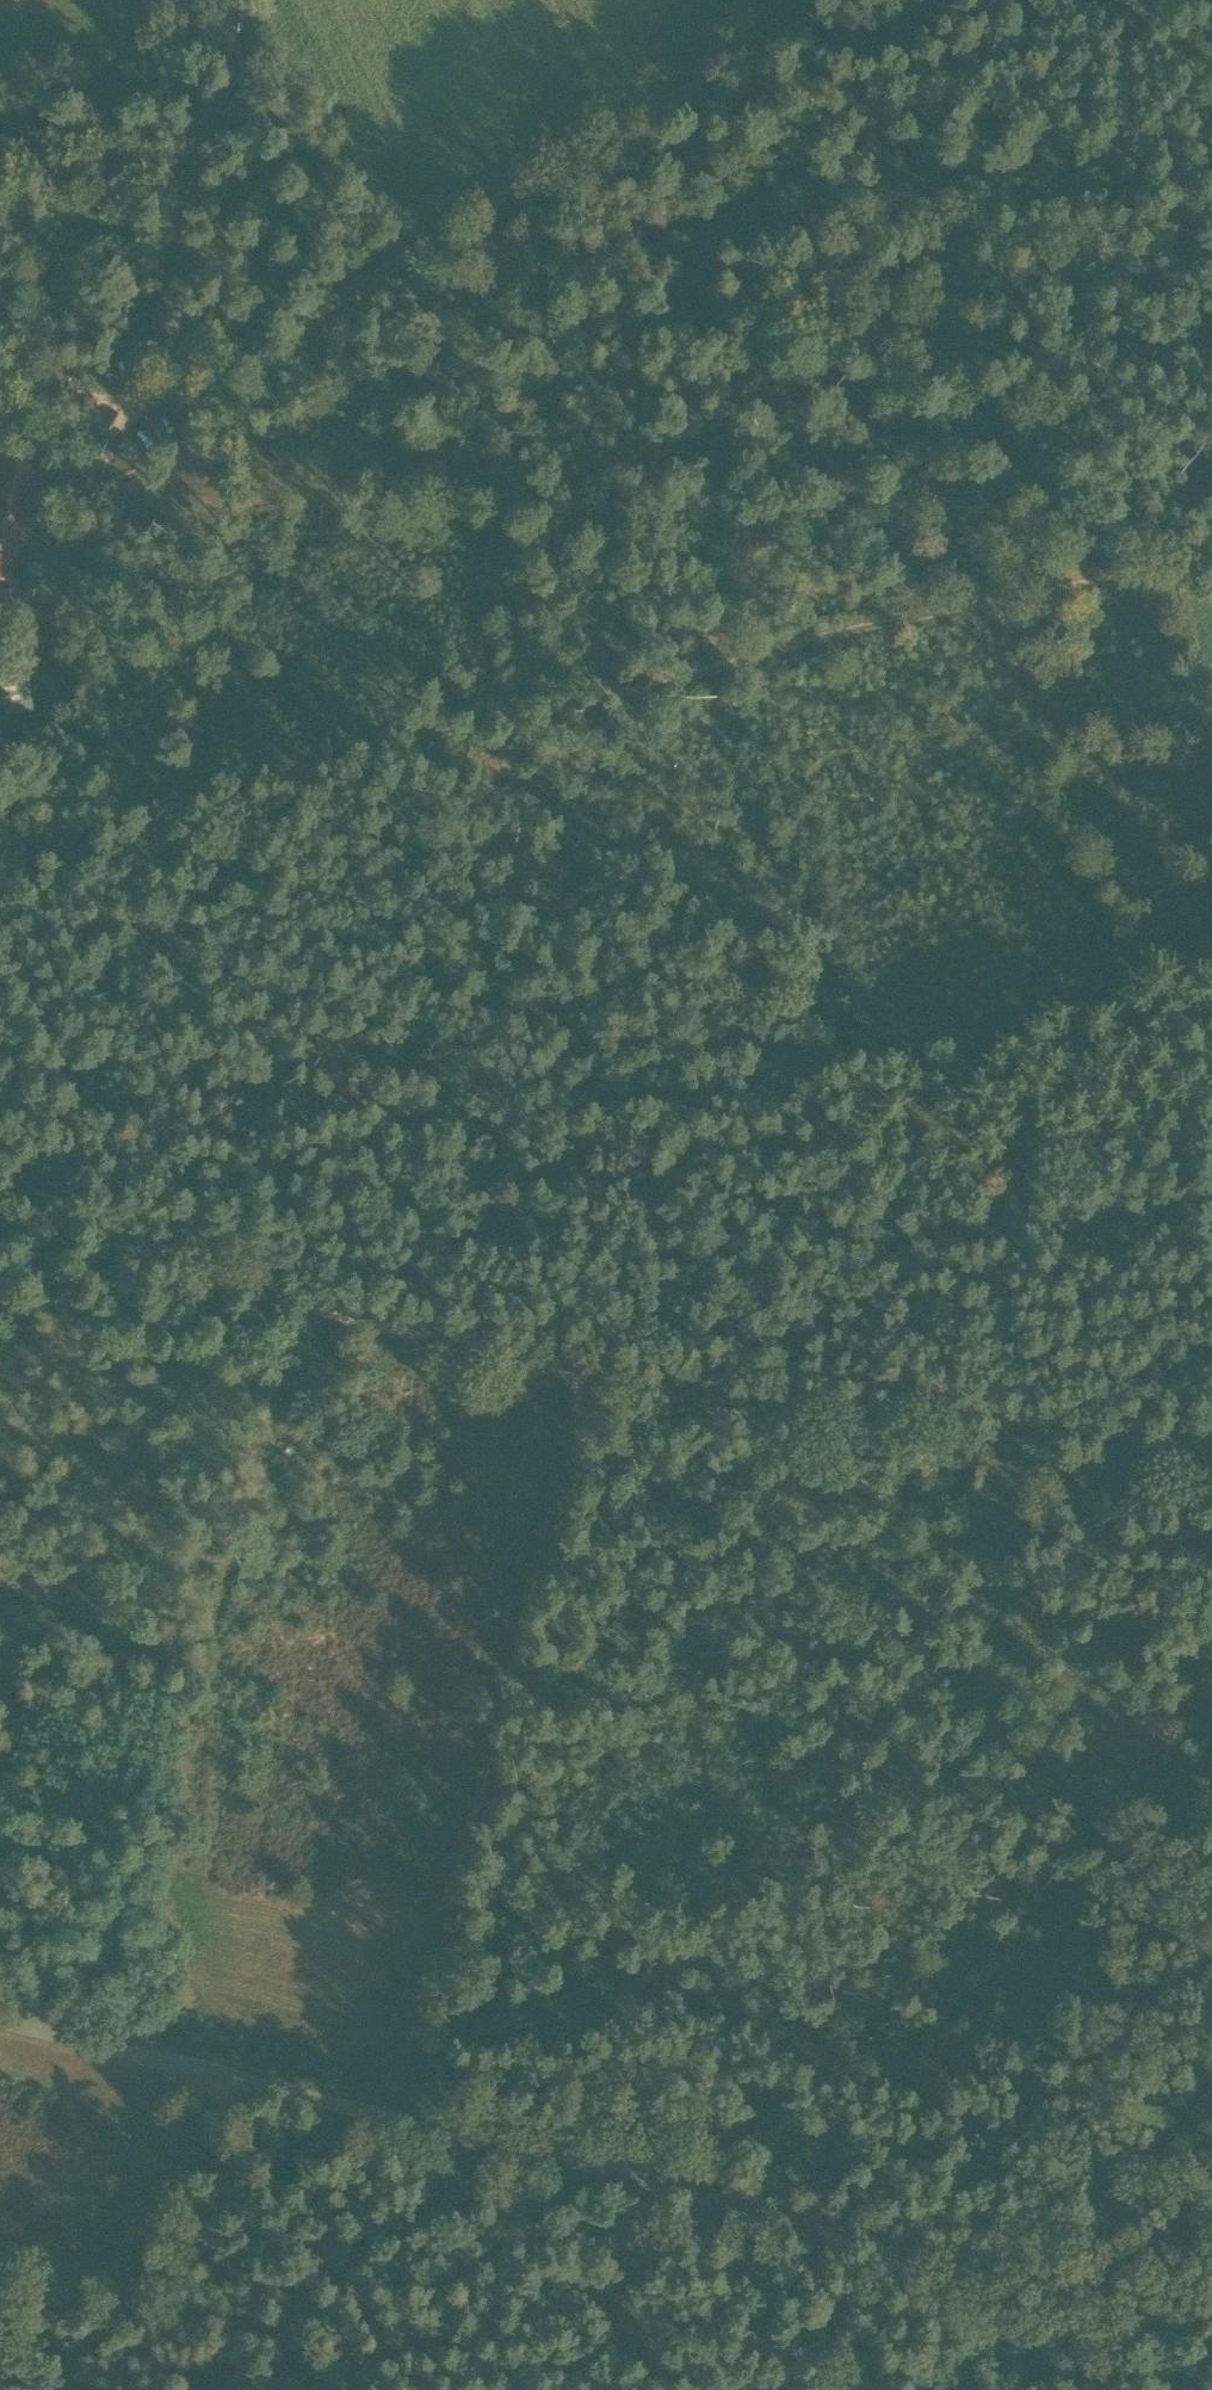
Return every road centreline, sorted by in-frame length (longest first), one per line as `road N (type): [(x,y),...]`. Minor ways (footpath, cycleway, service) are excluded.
road 1 (track): [(1211,540),(62,808),(15,834),(0,857)]
road 2 (unclassified): [(1211,2333),(698,2193),(0,2021)]
road 3 (track): [(839,0),(134,412),(0,363)]
road 4 (track): [(617,1365),(0,1218)]
road 5 (track): [(1211,1455),(1154,1469),(1072,1473),(617,1365)]
road 6 (track): [(134,412),(104,456),(57,601)]
road 7 (track): [(0,2081),(187,2132)]

